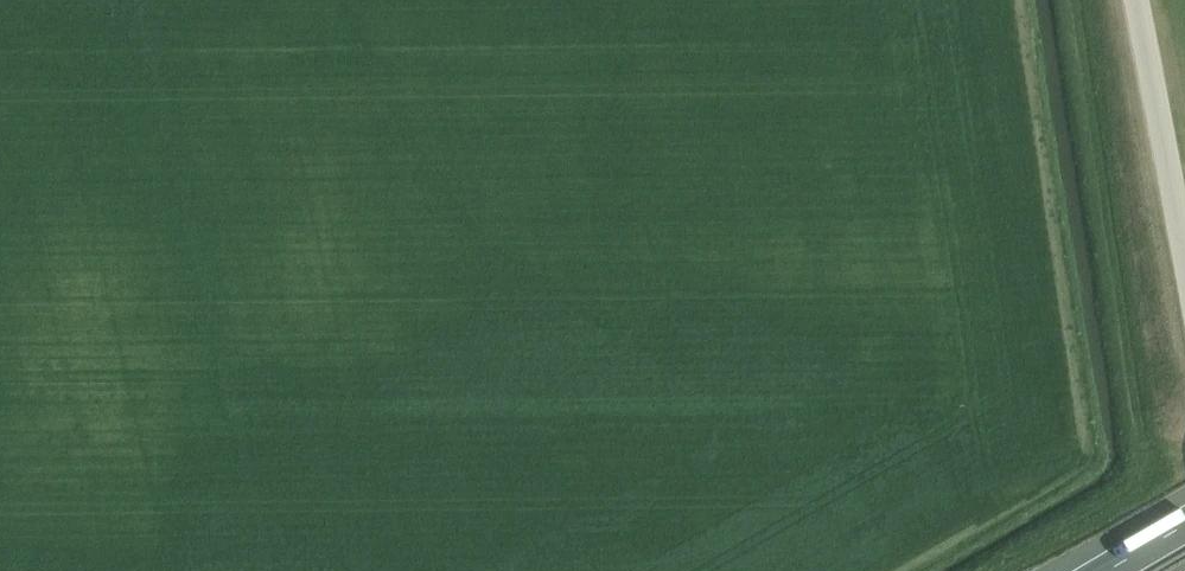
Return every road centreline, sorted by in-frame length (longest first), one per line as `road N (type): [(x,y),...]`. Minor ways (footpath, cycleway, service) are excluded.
road 1 (unclassified): [(1184,254),(1138,0)]

